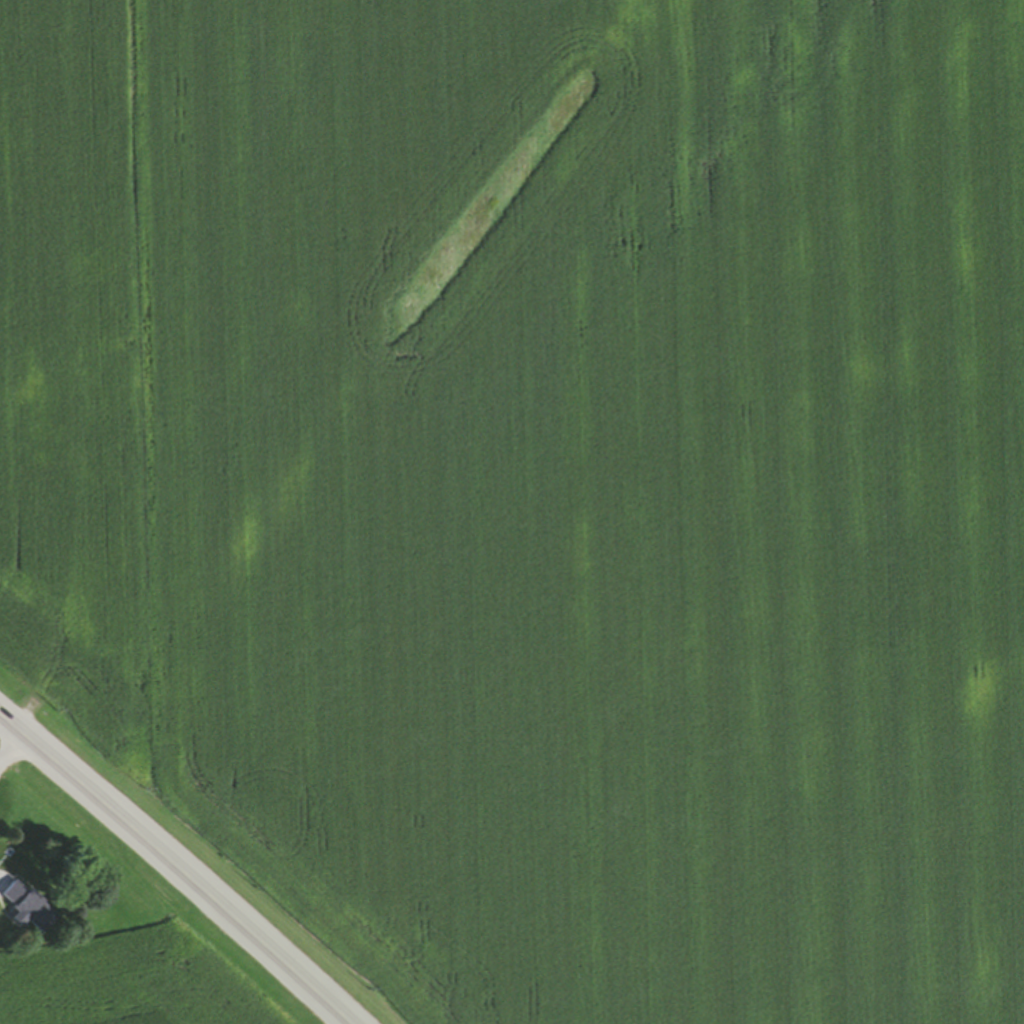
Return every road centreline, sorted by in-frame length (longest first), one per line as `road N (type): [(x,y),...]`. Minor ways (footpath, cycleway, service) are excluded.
road 1 (secondary): [(332,1023),(0,736)]

